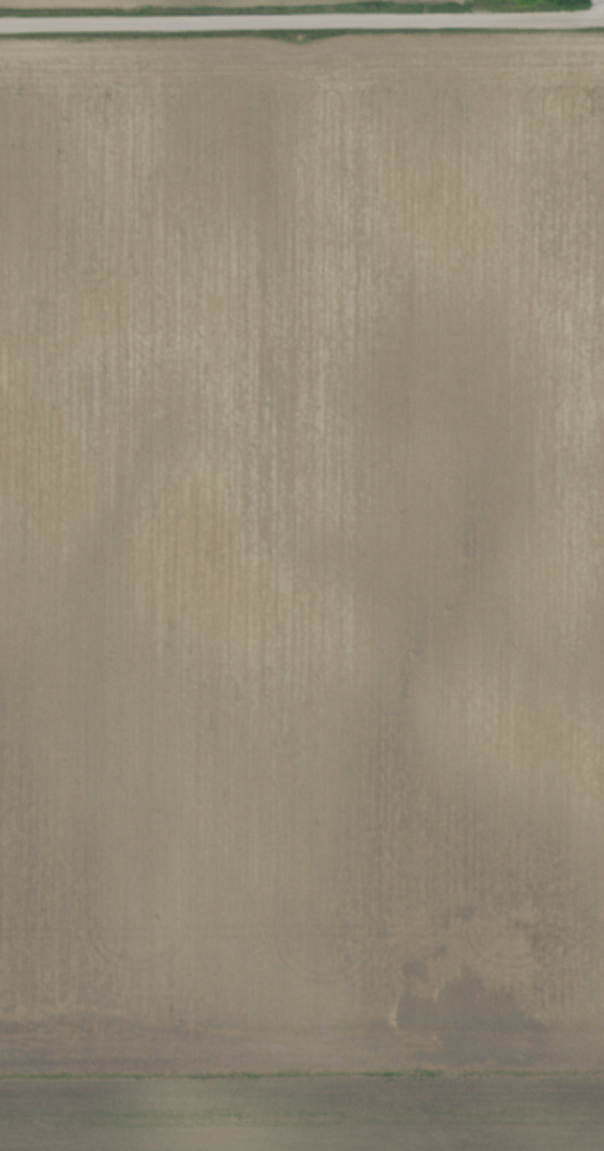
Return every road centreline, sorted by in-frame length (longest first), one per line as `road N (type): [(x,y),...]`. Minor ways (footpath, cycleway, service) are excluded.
road 1 (residential): [(0,23),(603,18)]

